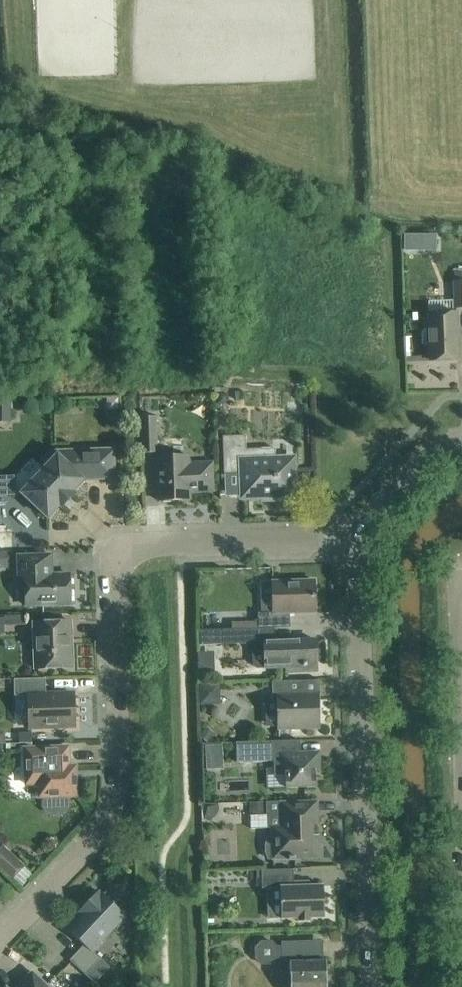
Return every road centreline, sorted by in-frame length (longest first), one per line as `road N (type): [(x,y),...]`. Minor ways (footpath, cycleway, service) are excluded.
road 1 (residential): [(0,941),(112,815),(120,786),(113,575),(121,558),(154,544),(356,537)]
road 2 (residential): [(370,986),(356,537)]
road 3 (residential): [(356,537),(430,456),(461,439)]

